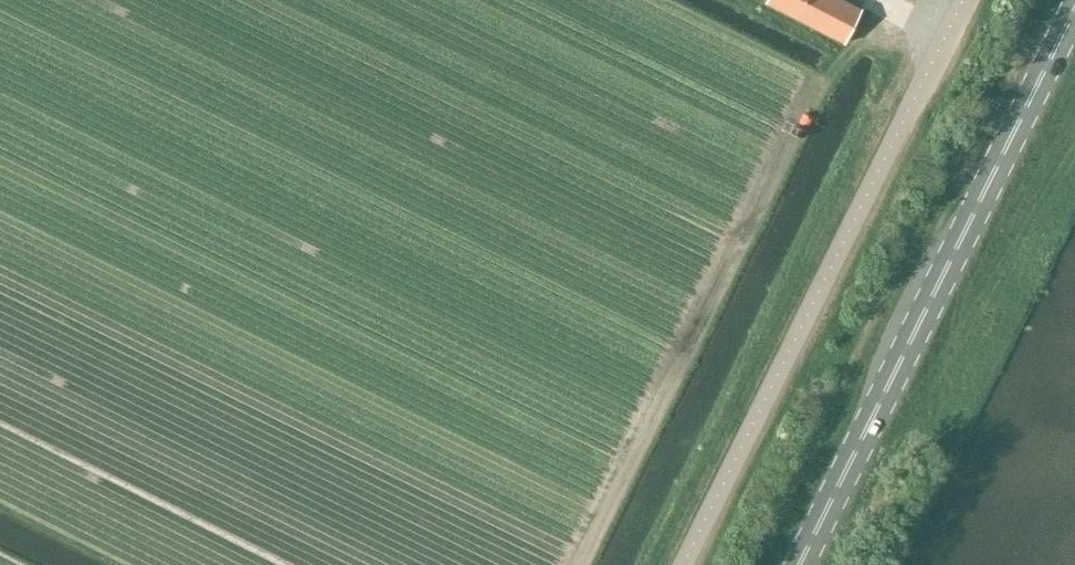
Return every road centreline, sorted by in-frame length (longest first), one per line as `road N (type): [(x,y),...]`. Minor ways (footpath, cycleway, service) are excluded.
road 1 (track): [(909,16),(859,44),(823,77),(580,564)]
road 2 (unclassified): [(684,564),(964,0)]
road 3 (primary): [(801,564),(1074,12)]
road 4 (track): [(139,564),(0,496)]

